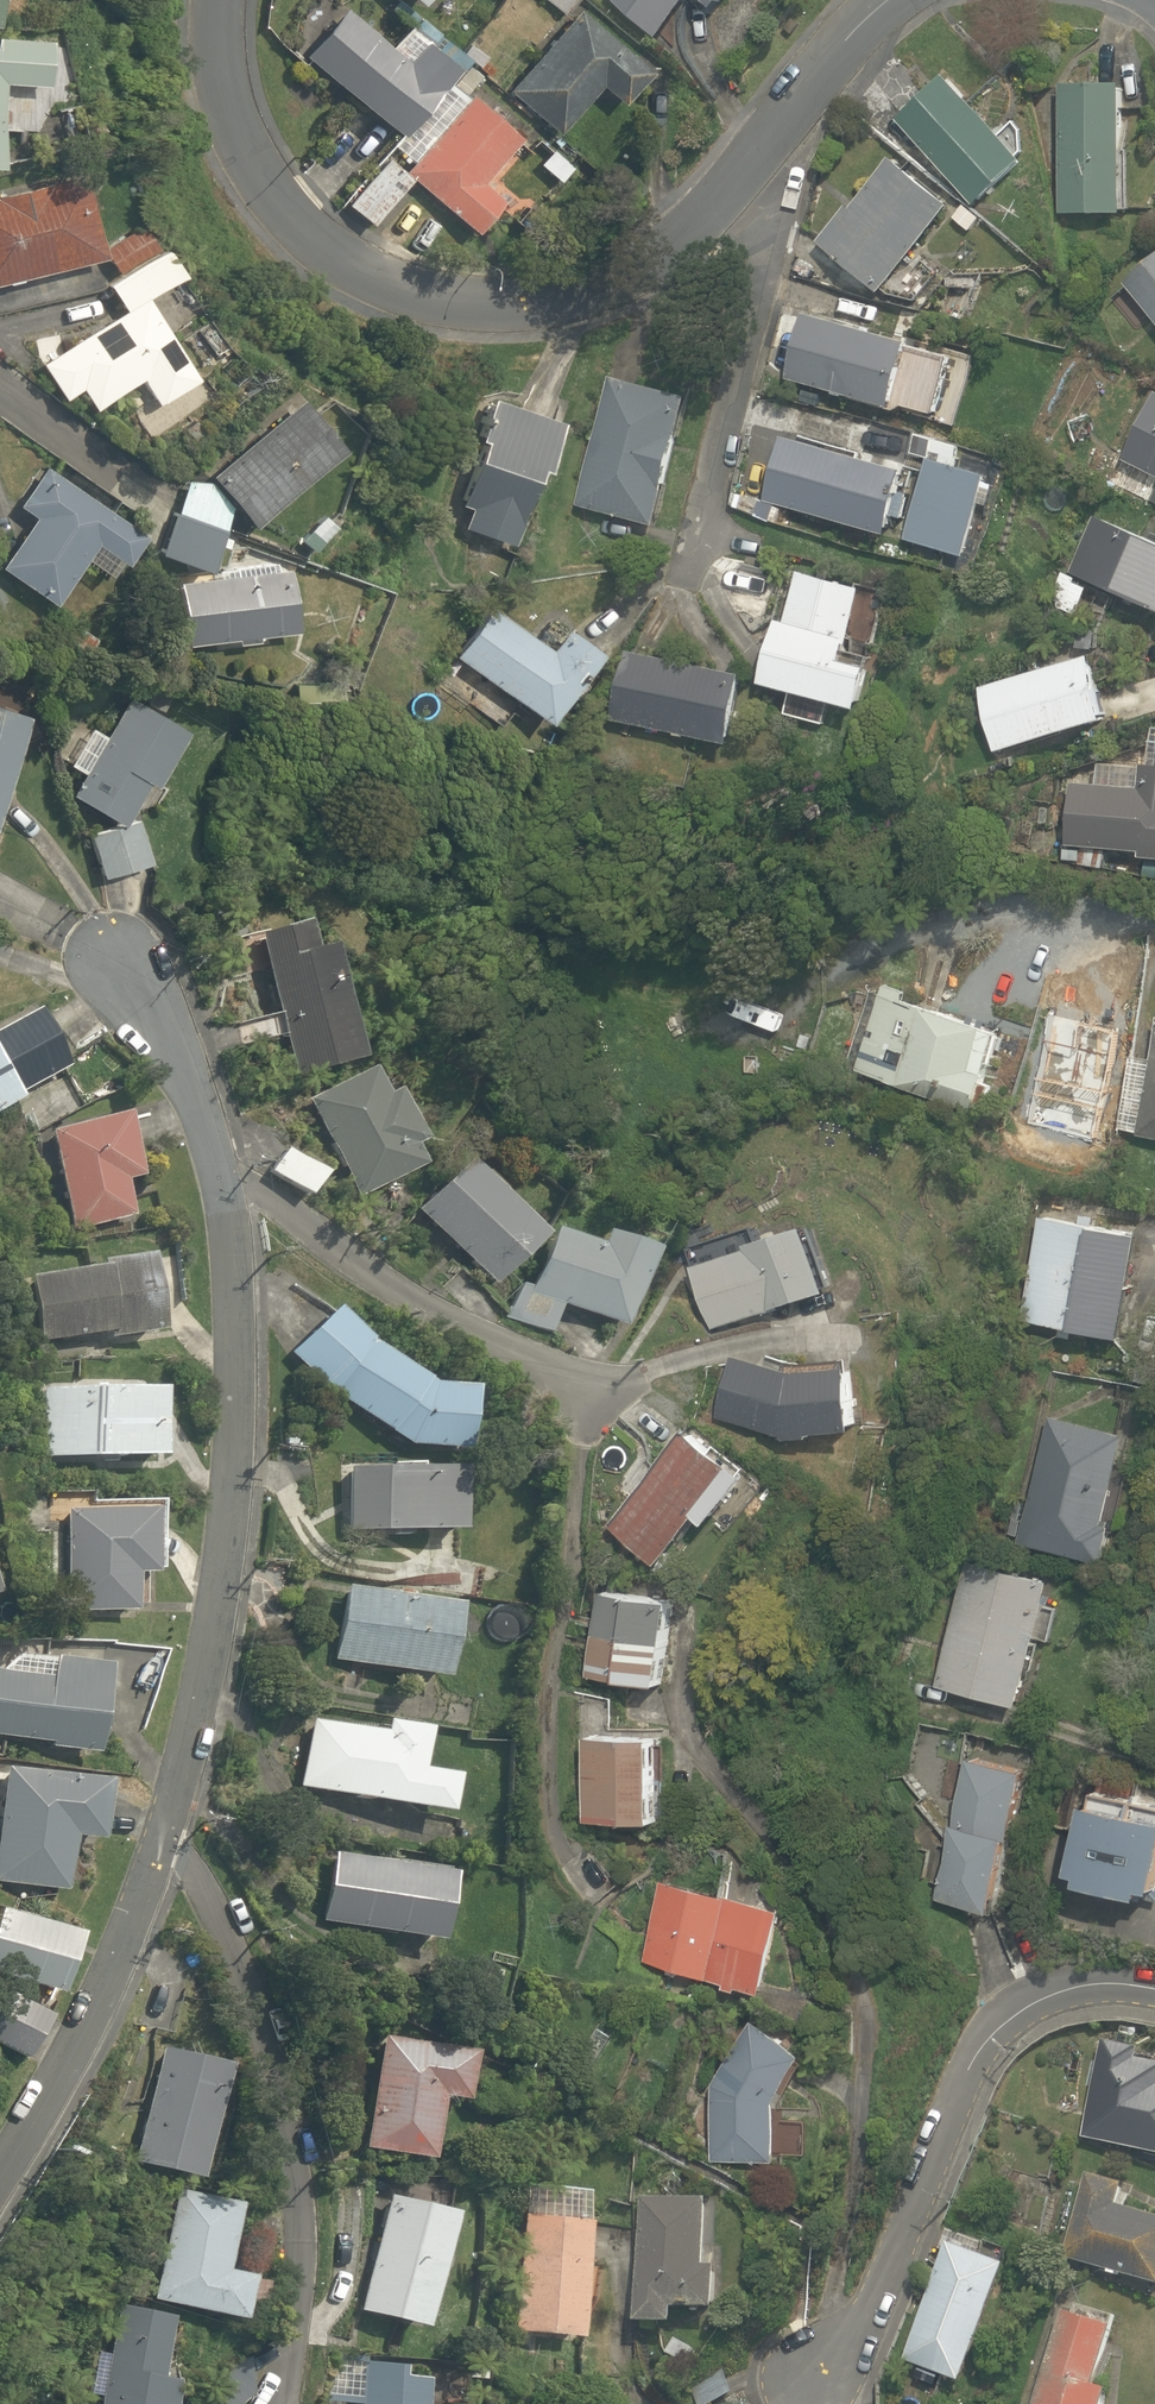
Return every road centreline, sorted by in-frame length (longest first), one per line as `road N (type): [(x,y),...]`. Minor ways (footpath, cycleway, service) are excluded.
road 1 (residential): [(755,152),(697,216),(619,282),(517,306),(408,296),(311,231),(249,149),(223,50),(227,0)]
road 2 (residential): [(234,1192),(261,1289),(257,1465),(243,1590),(163,1841)]
road 3 (residential): [(163,1841),(226,1914),(241,1945),(296,2168),(304,2261),(276,2403)]
road 4 (residential): [(1154,1989),(1093,1985),(1052,1998),(1012,2025),(973,2069),(885,2294),(820,2370)]
road 5 (residential): [(688,575),(786,209),(755,152)]
road 6 (residential): [(234,1192),(473,1337),(626,1386)]
road 7 (residential): [(163,1841),(119,1958),(0,2181)]
road 8 (residential): [(120,937),(187,1009),(234,1192)]
road 9 (residential): [(887,0),(845,37),(755,152)]

